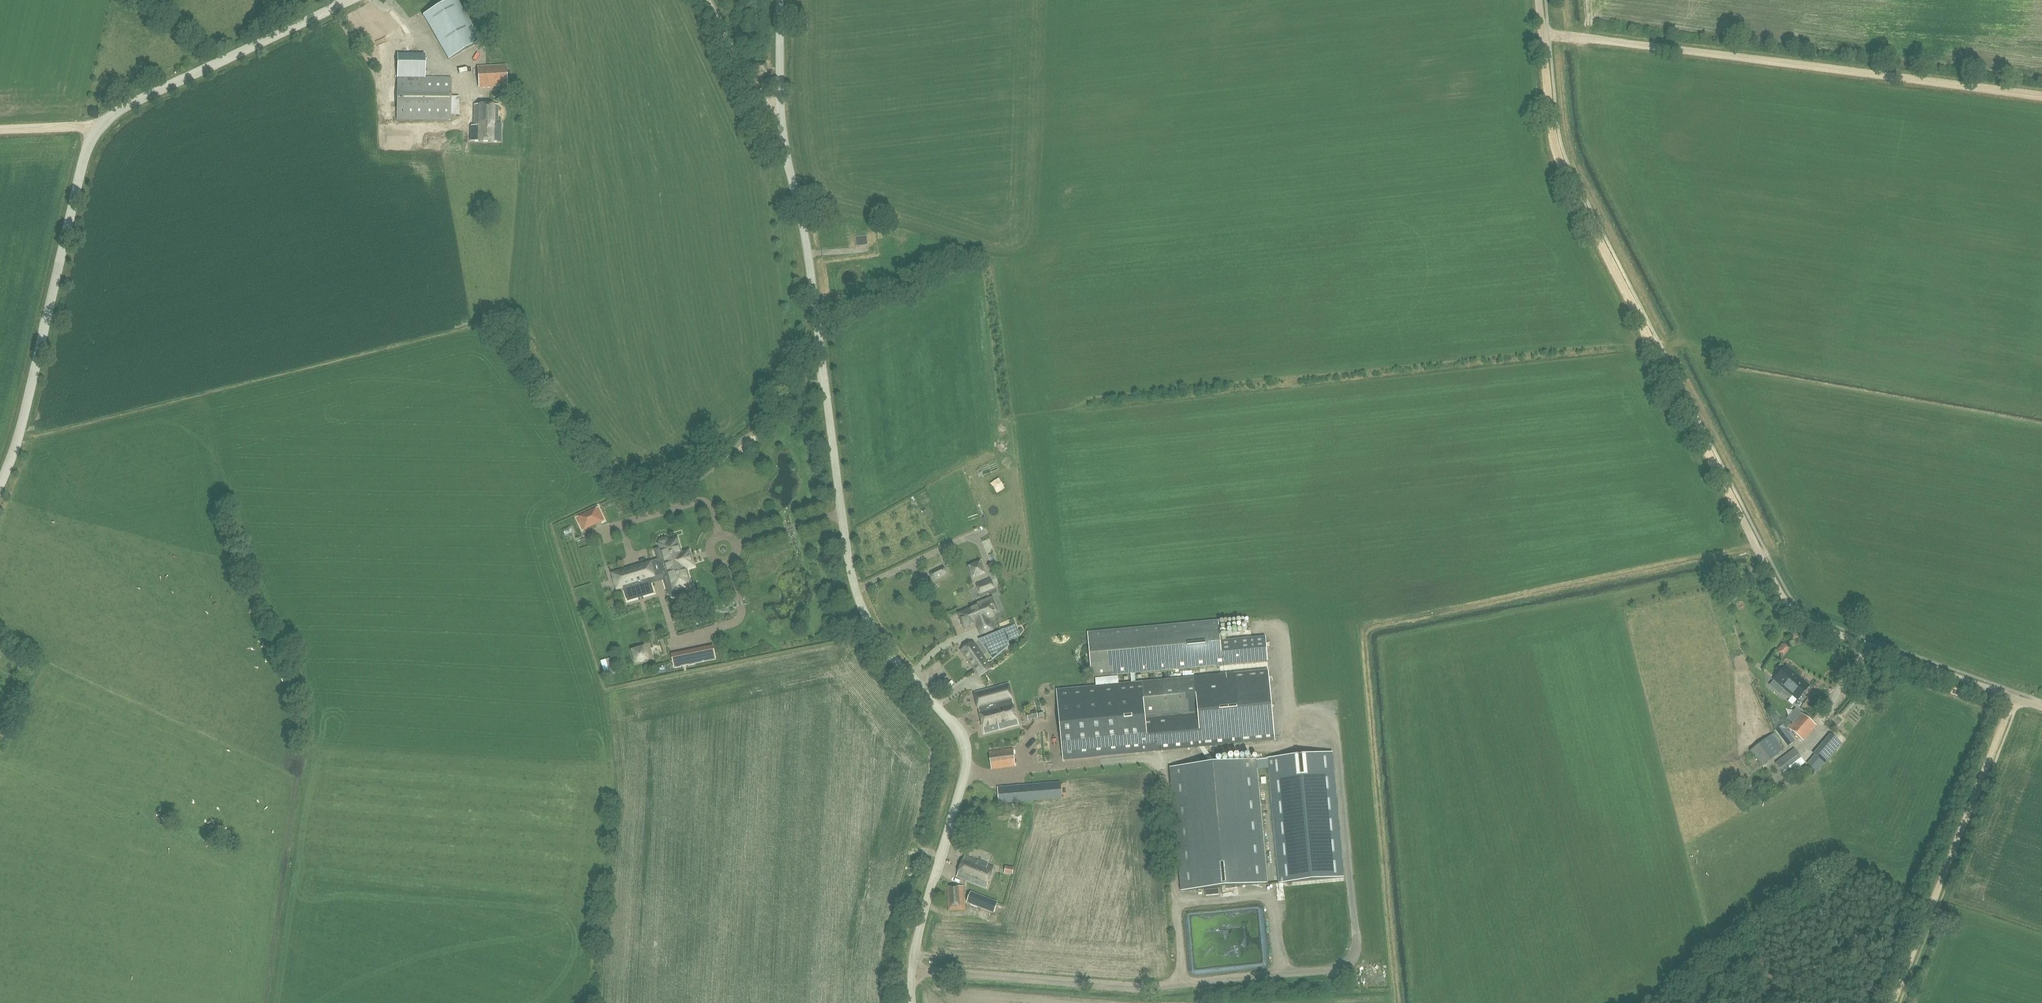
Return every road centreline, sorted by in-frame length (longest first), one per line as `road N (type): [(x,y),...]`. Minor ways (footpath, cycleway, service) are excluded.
road 1 (unclassified): [(914,1002),(914,964),(967,752),(962,736),(880,643),(853,576),(783,117),(782,0)]
road 2 (unclassified): [(0,485),(27,413),(87,156),(102,127),(124,108),(350,0)]
road 3 (track): [(2041,708),(1820,628),(1788,606),(1650,339)]
road 4 (track): [(2041,99),(1549,35)]
road 5 (track): [(1650,339),(1556,150),(1543,35)]
road 6 (track): [(2012,698),(1893,1002)]
road 7 (track): [(790,163),(709,0)]

